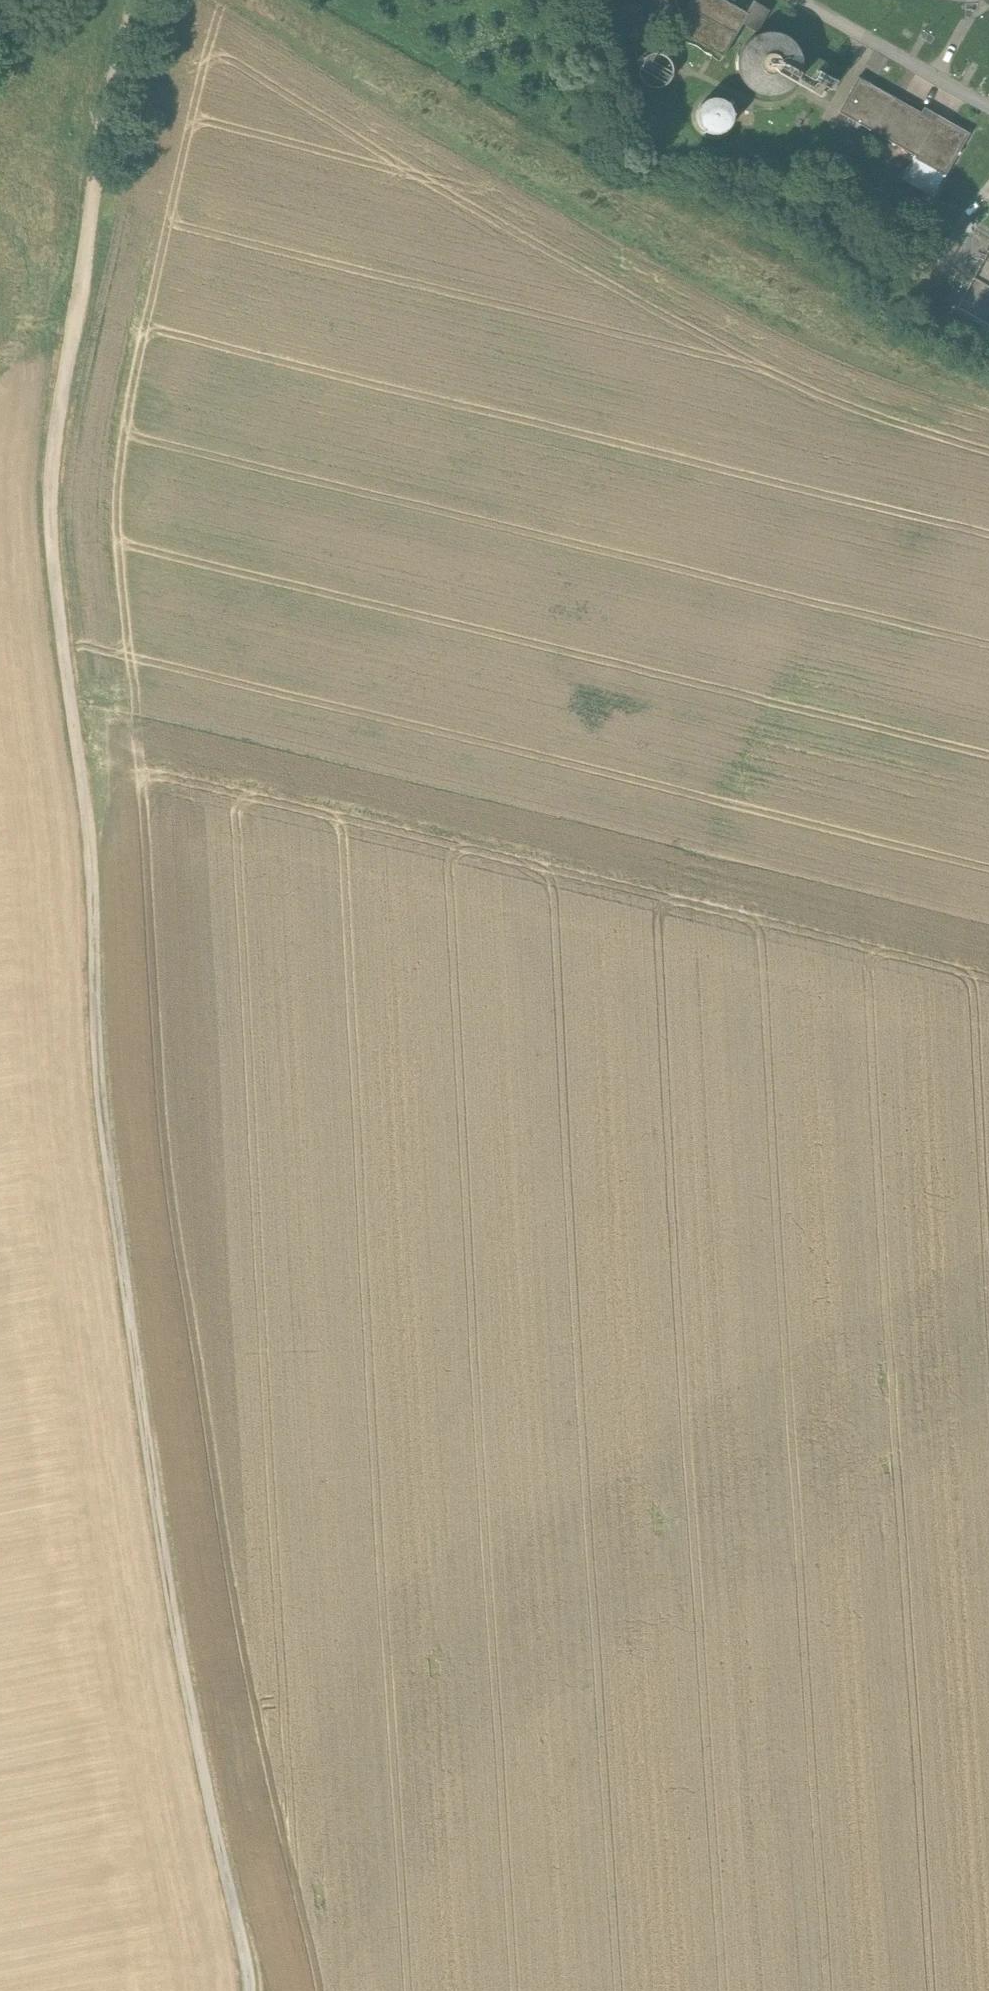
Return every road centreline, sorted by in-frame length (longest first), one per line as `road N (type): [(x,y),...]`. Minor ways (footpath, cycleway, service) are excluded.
road 1 (track): [(247,1990),(145,1439),(102,1102),(88,848),(54,585),(55,468),(133,0)]

